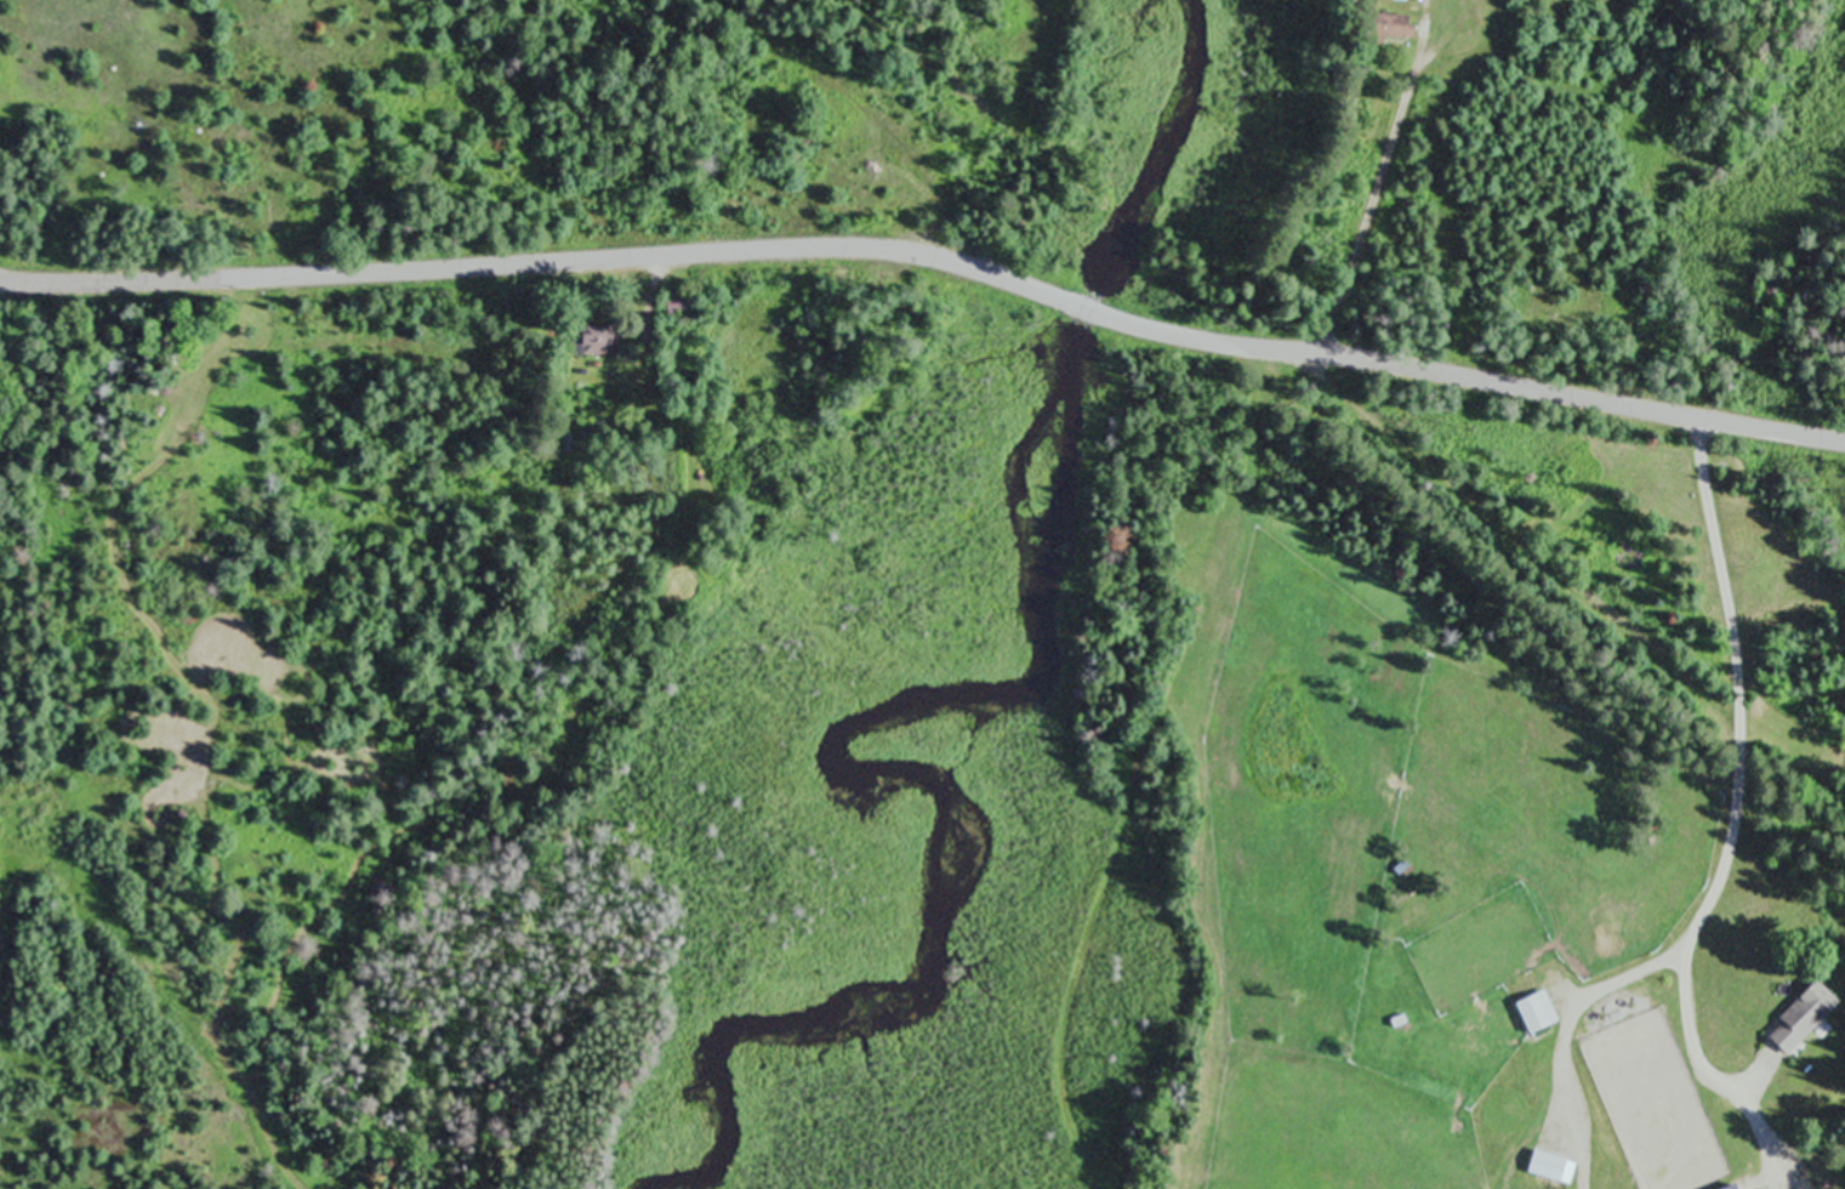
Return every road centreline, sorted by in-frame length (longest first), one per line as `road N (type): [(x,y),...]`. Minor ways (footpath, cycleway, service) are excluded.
road 1 (residential): [(1059,297),(946,252),(844,243),(0,277)]
road 2 (residential): [(1844,435),(1124,318)]

